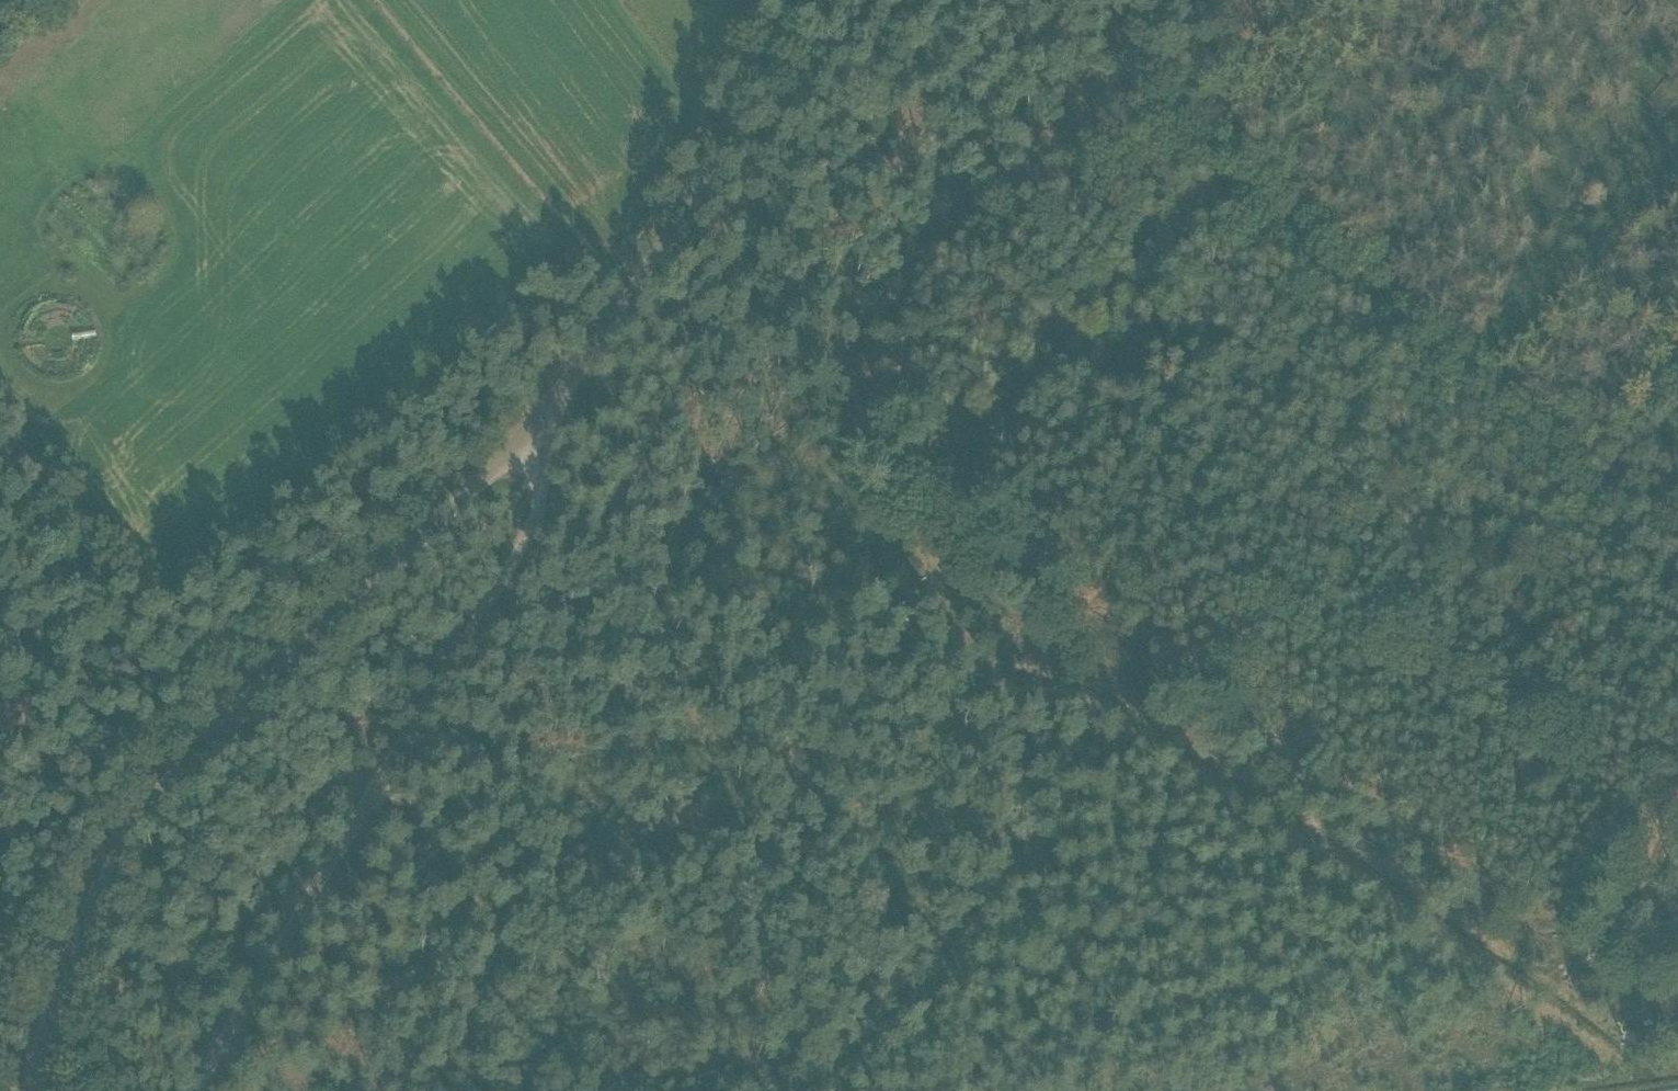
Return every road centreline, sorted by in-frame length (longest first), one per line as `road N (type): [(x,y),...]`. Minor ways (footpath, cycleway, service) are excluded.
road 1 (unclassified): [(35,1090),(67,968),(111,864),(174,776),(500,459),(544,443)]
road 2 (unclassified): [(195,1090),(528,534),(540,507),(544,443)]
road 3 (unclassified): [(544,443),(554,399),(644,272),(809,0)]

